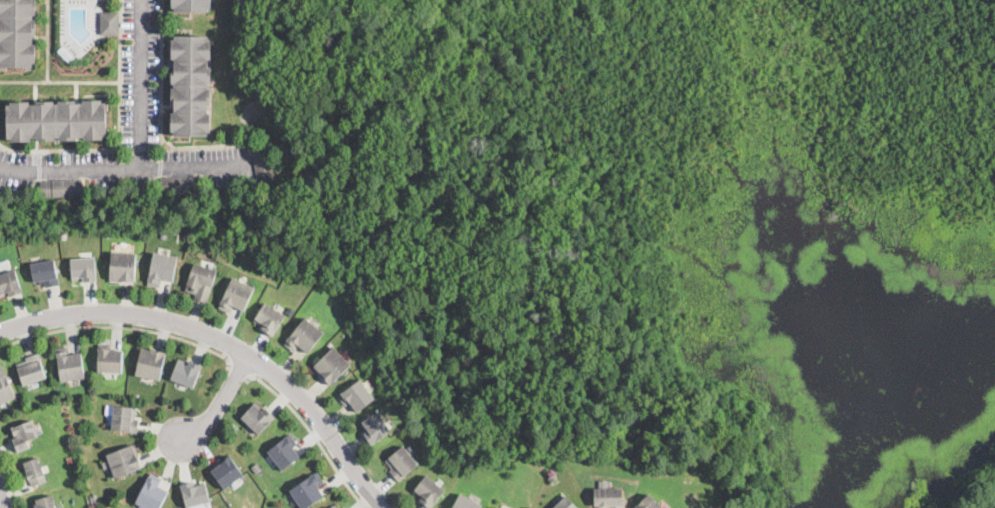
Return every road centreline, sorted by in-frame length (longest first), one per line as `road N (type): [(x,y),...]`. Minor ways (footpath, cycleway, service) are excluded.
road 1 (residential): [(0,339),(60,321),(112,317),(212,339),(245,354),(292,393),(380,507)]
road 2 (residential): [(0,168),(250,164)]
road 3 (residential): [(141,170),(142,0)]

